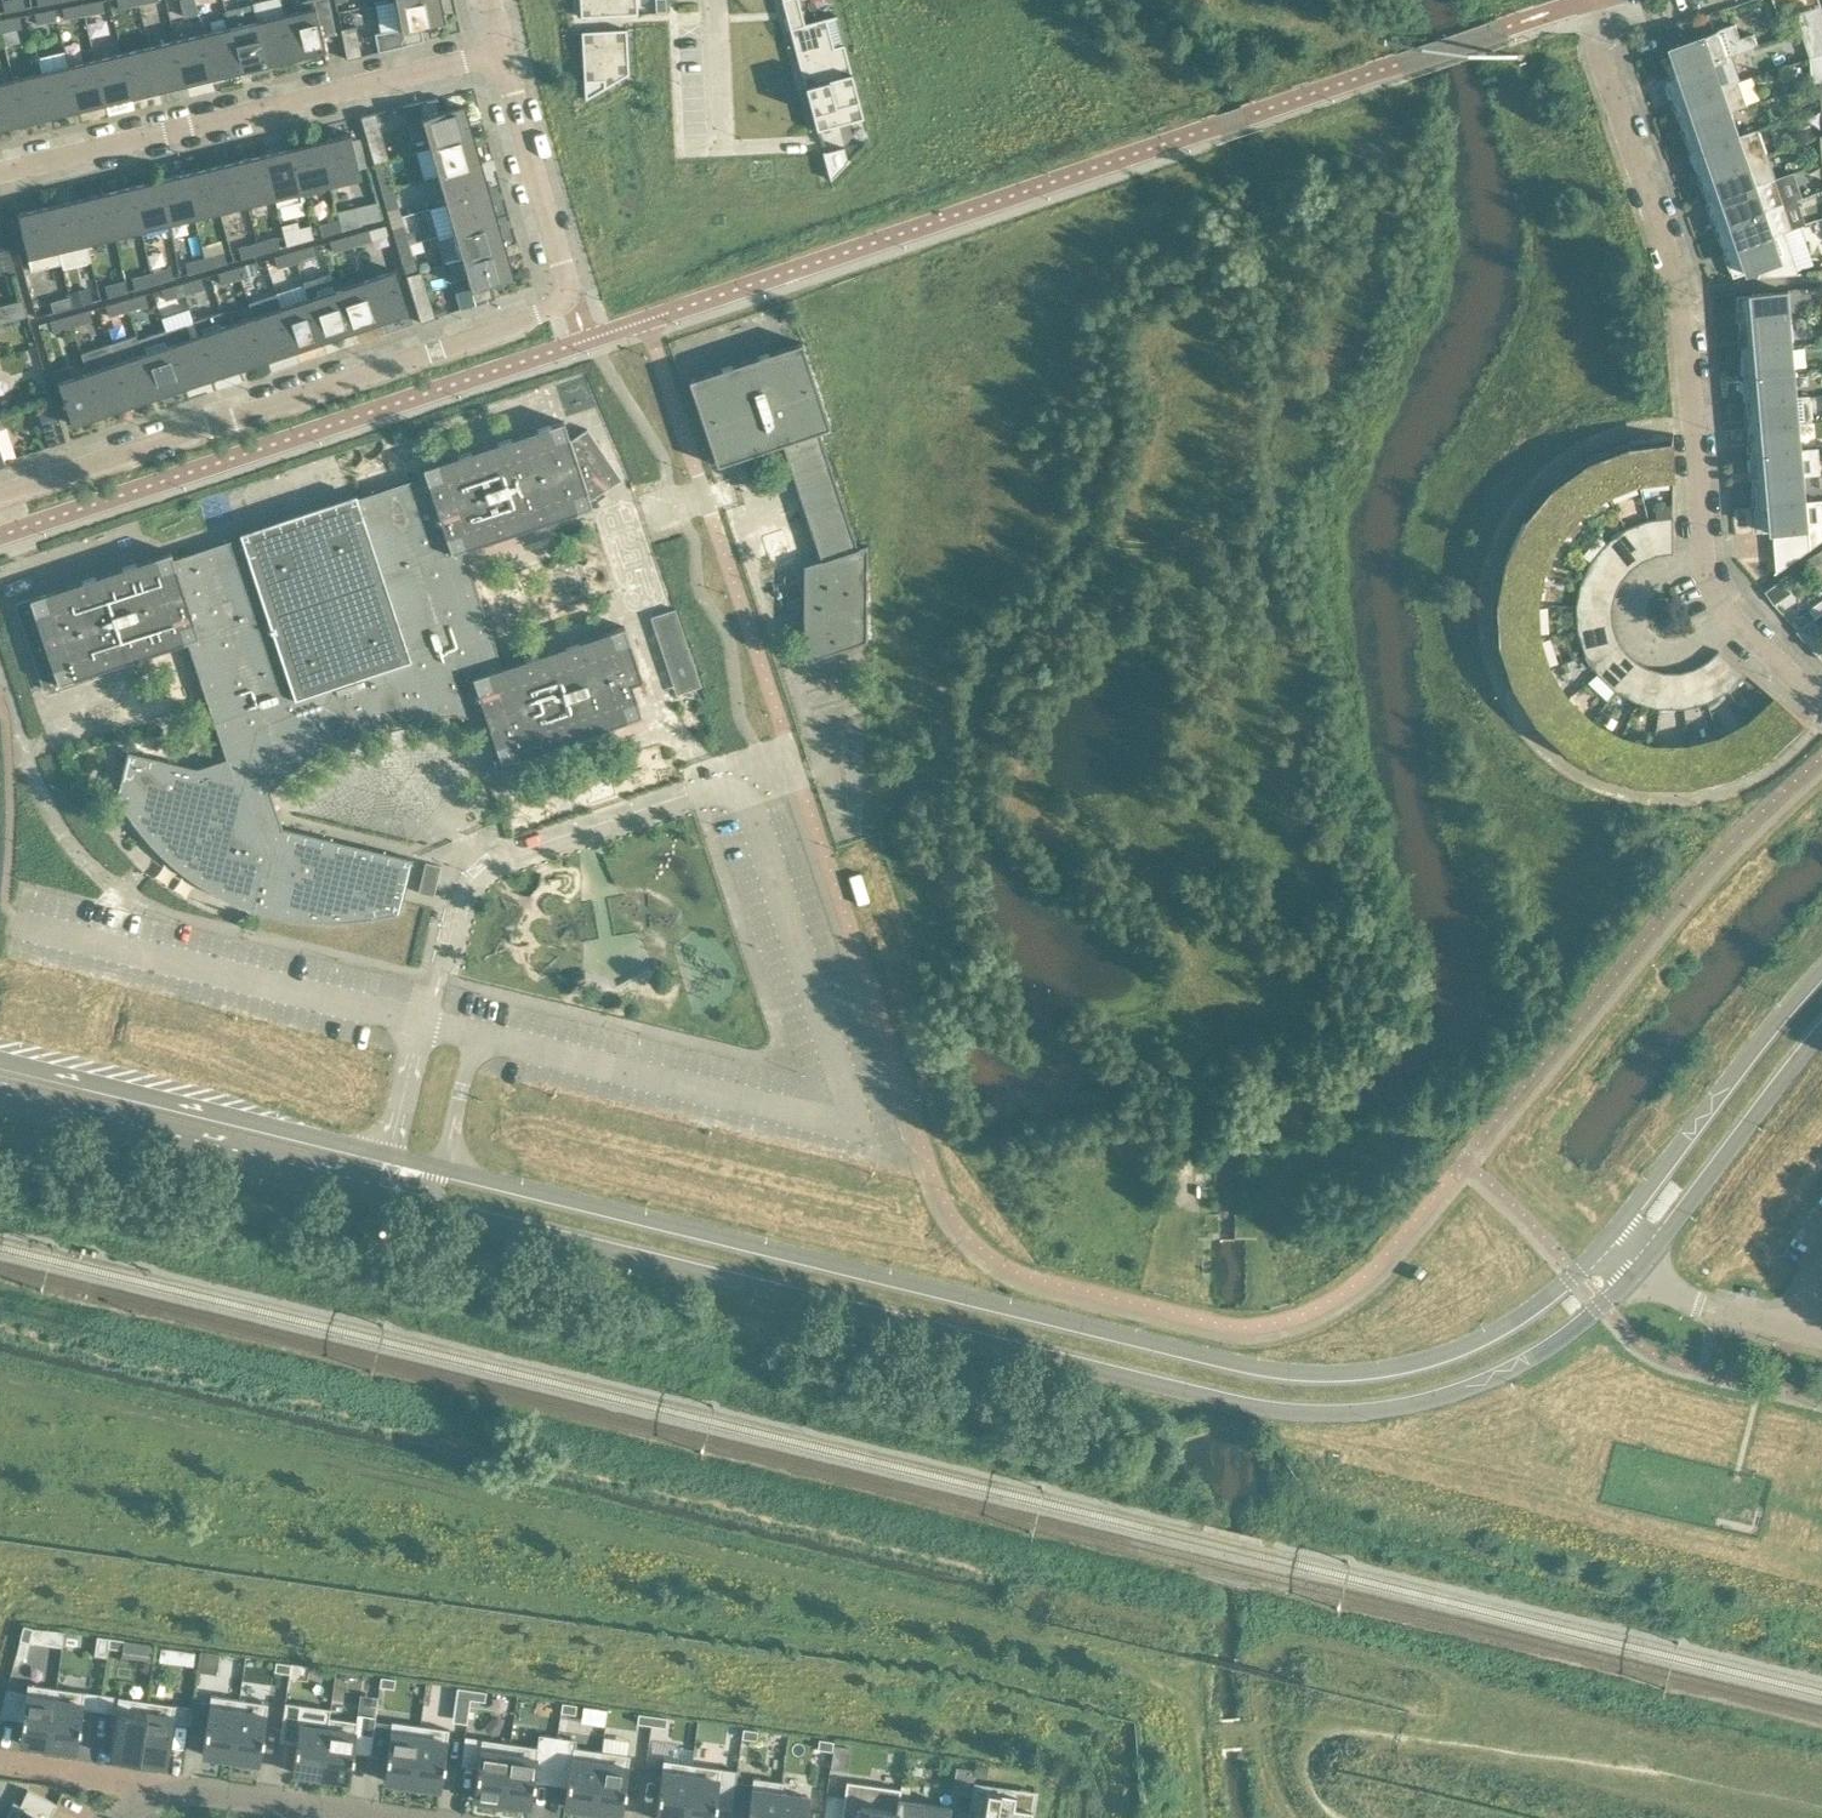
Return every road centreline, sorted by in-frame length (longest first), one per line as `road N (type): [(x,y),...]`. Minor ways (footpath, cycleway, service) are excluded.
road 1 (tertiary): [(0,1103),(1221,1403),(1295,1414),(1402,1408),(1485,1383),(1549,1350),(1636,1273)]
road 2 (tertiary): [(1604,1246),(1527,1320),(1465,1352),(1387,1375),(1293,1380),(0,1062)]
road 3 (residential): [(0,497),(554,310),(565,285),(501,52)]
road 4 (residential): [(1821,704),(1731,621),(1705,566),(1685,299),(1601,59),(1600,0)]
road 5 (residential): [(0,174),(501,52)]
road 6 (tertiary): [(1821,972),(1604,1246)]
road 7 (tertiary): [(1636,1273),(1821,1036)]
road 8 (residential): [(386,1817),(186,1791),(156,1796)]
road 9 (residential): [(1794,1330),(1661,1294),(1636,1273)]
road 10 (residential): [(156,1796),(146,1787),(0,1763)]
road 11 (residential): [(713,0),(721,150)]

